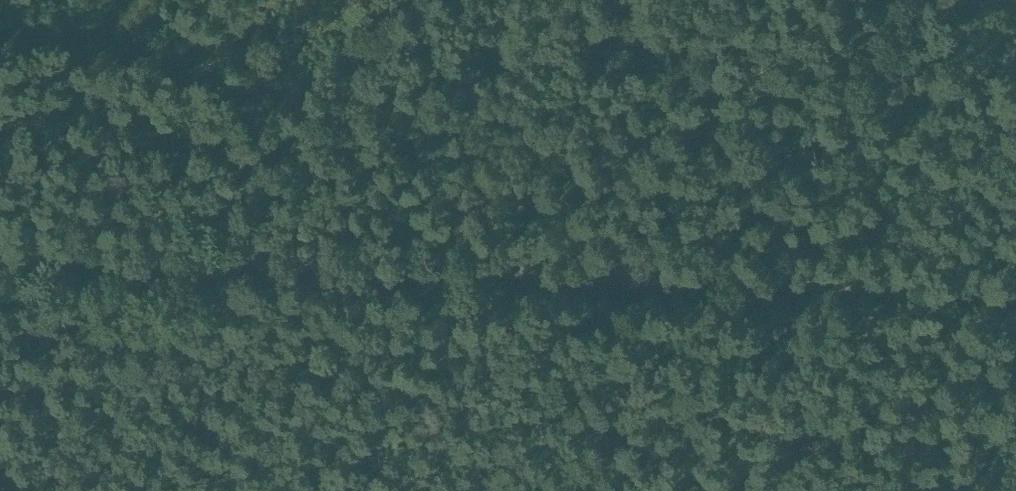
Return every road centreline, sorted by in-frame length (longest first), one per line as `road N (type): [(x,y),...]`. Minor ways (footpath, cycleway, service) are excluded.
road 1 (unclassified): [(0,252),(1015,292)]

